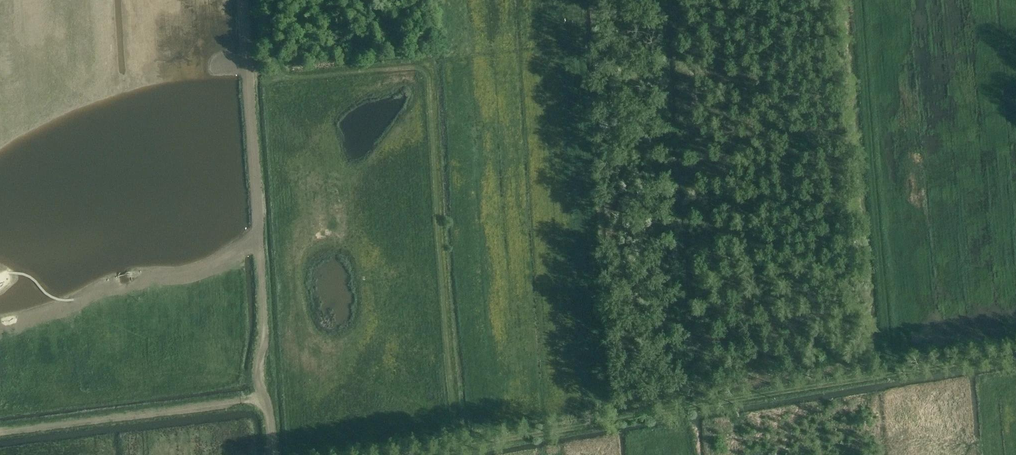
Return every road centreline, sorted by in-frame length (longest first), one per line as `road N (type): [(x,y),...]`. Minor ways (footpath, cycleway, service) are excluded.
road 1 (track): [(453,454),(421,65),(247,83),(242,0)]
road 2 (track): [(1015,354),(410,454)]
road 3 (track): [(891,374),(859,0)]
road 4 (track): [(273,454),(261,383),(247,83)]
road 5 (track): [(264,394),(0,431)]

